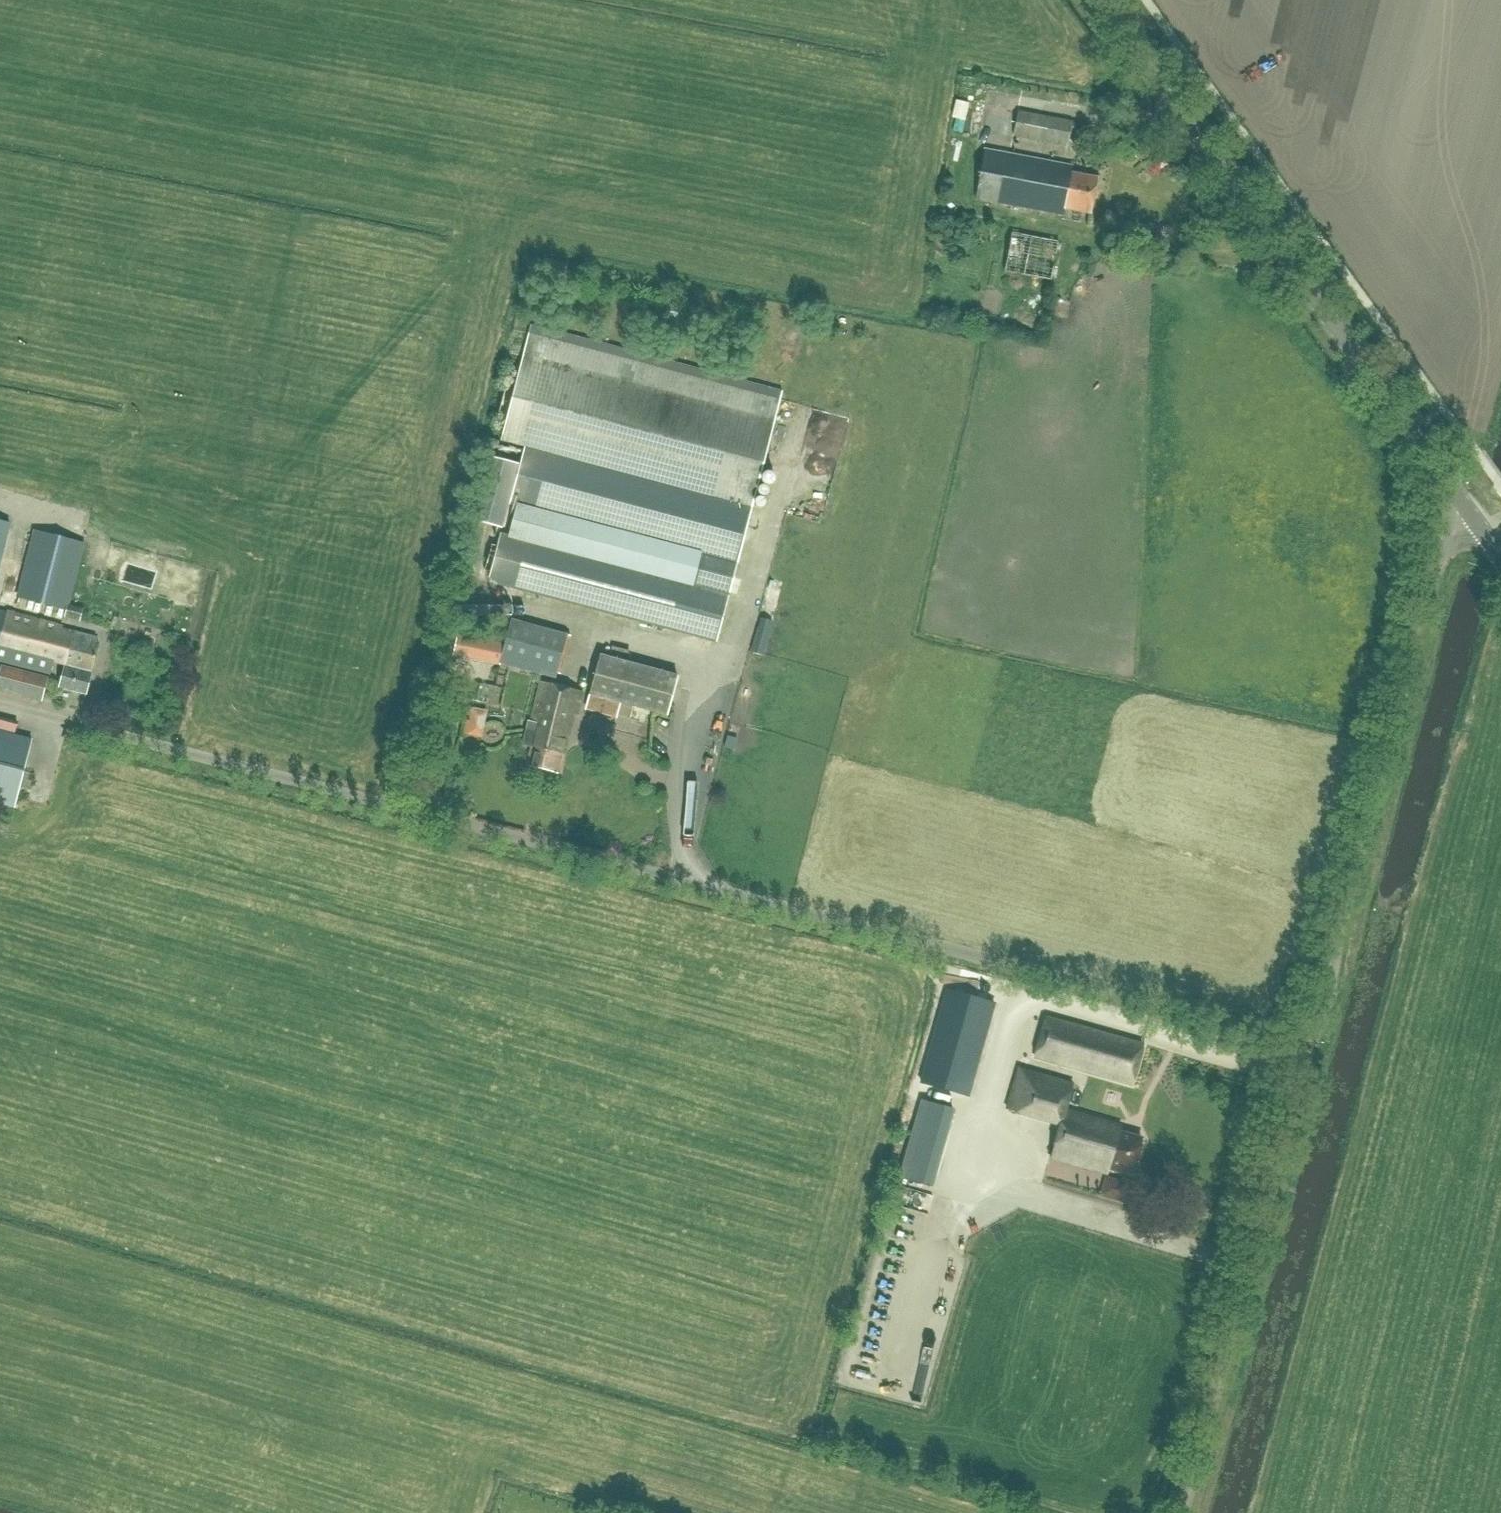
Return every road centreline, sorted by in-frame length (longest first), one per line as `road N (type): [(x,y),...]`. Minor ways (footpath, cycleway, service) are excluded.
road 1 (unclassified): [(1310,1045),(0,704)]
road 2 (tertiary): [(1458,496),(1095,0)]
road 3 (unclassified): [(1310,1045),(1458,496)]
road 4 (unclassified): [(1183,1512),(1310,1045)]

